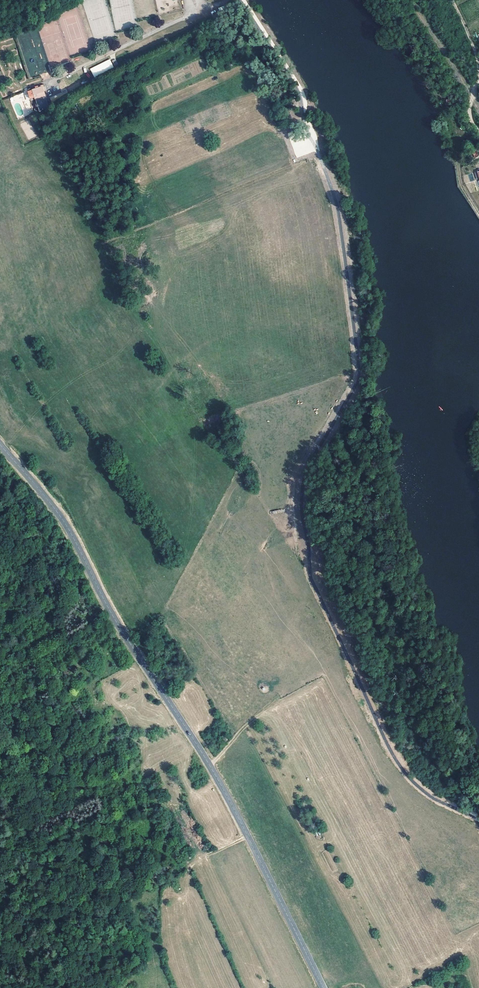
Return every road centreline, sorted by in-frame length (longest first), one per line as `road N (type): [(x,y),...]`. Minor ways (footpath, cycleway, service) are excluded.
road 1 (secondary): [(324,987),(210,766),(119,627),(68,528),(0,444)]

